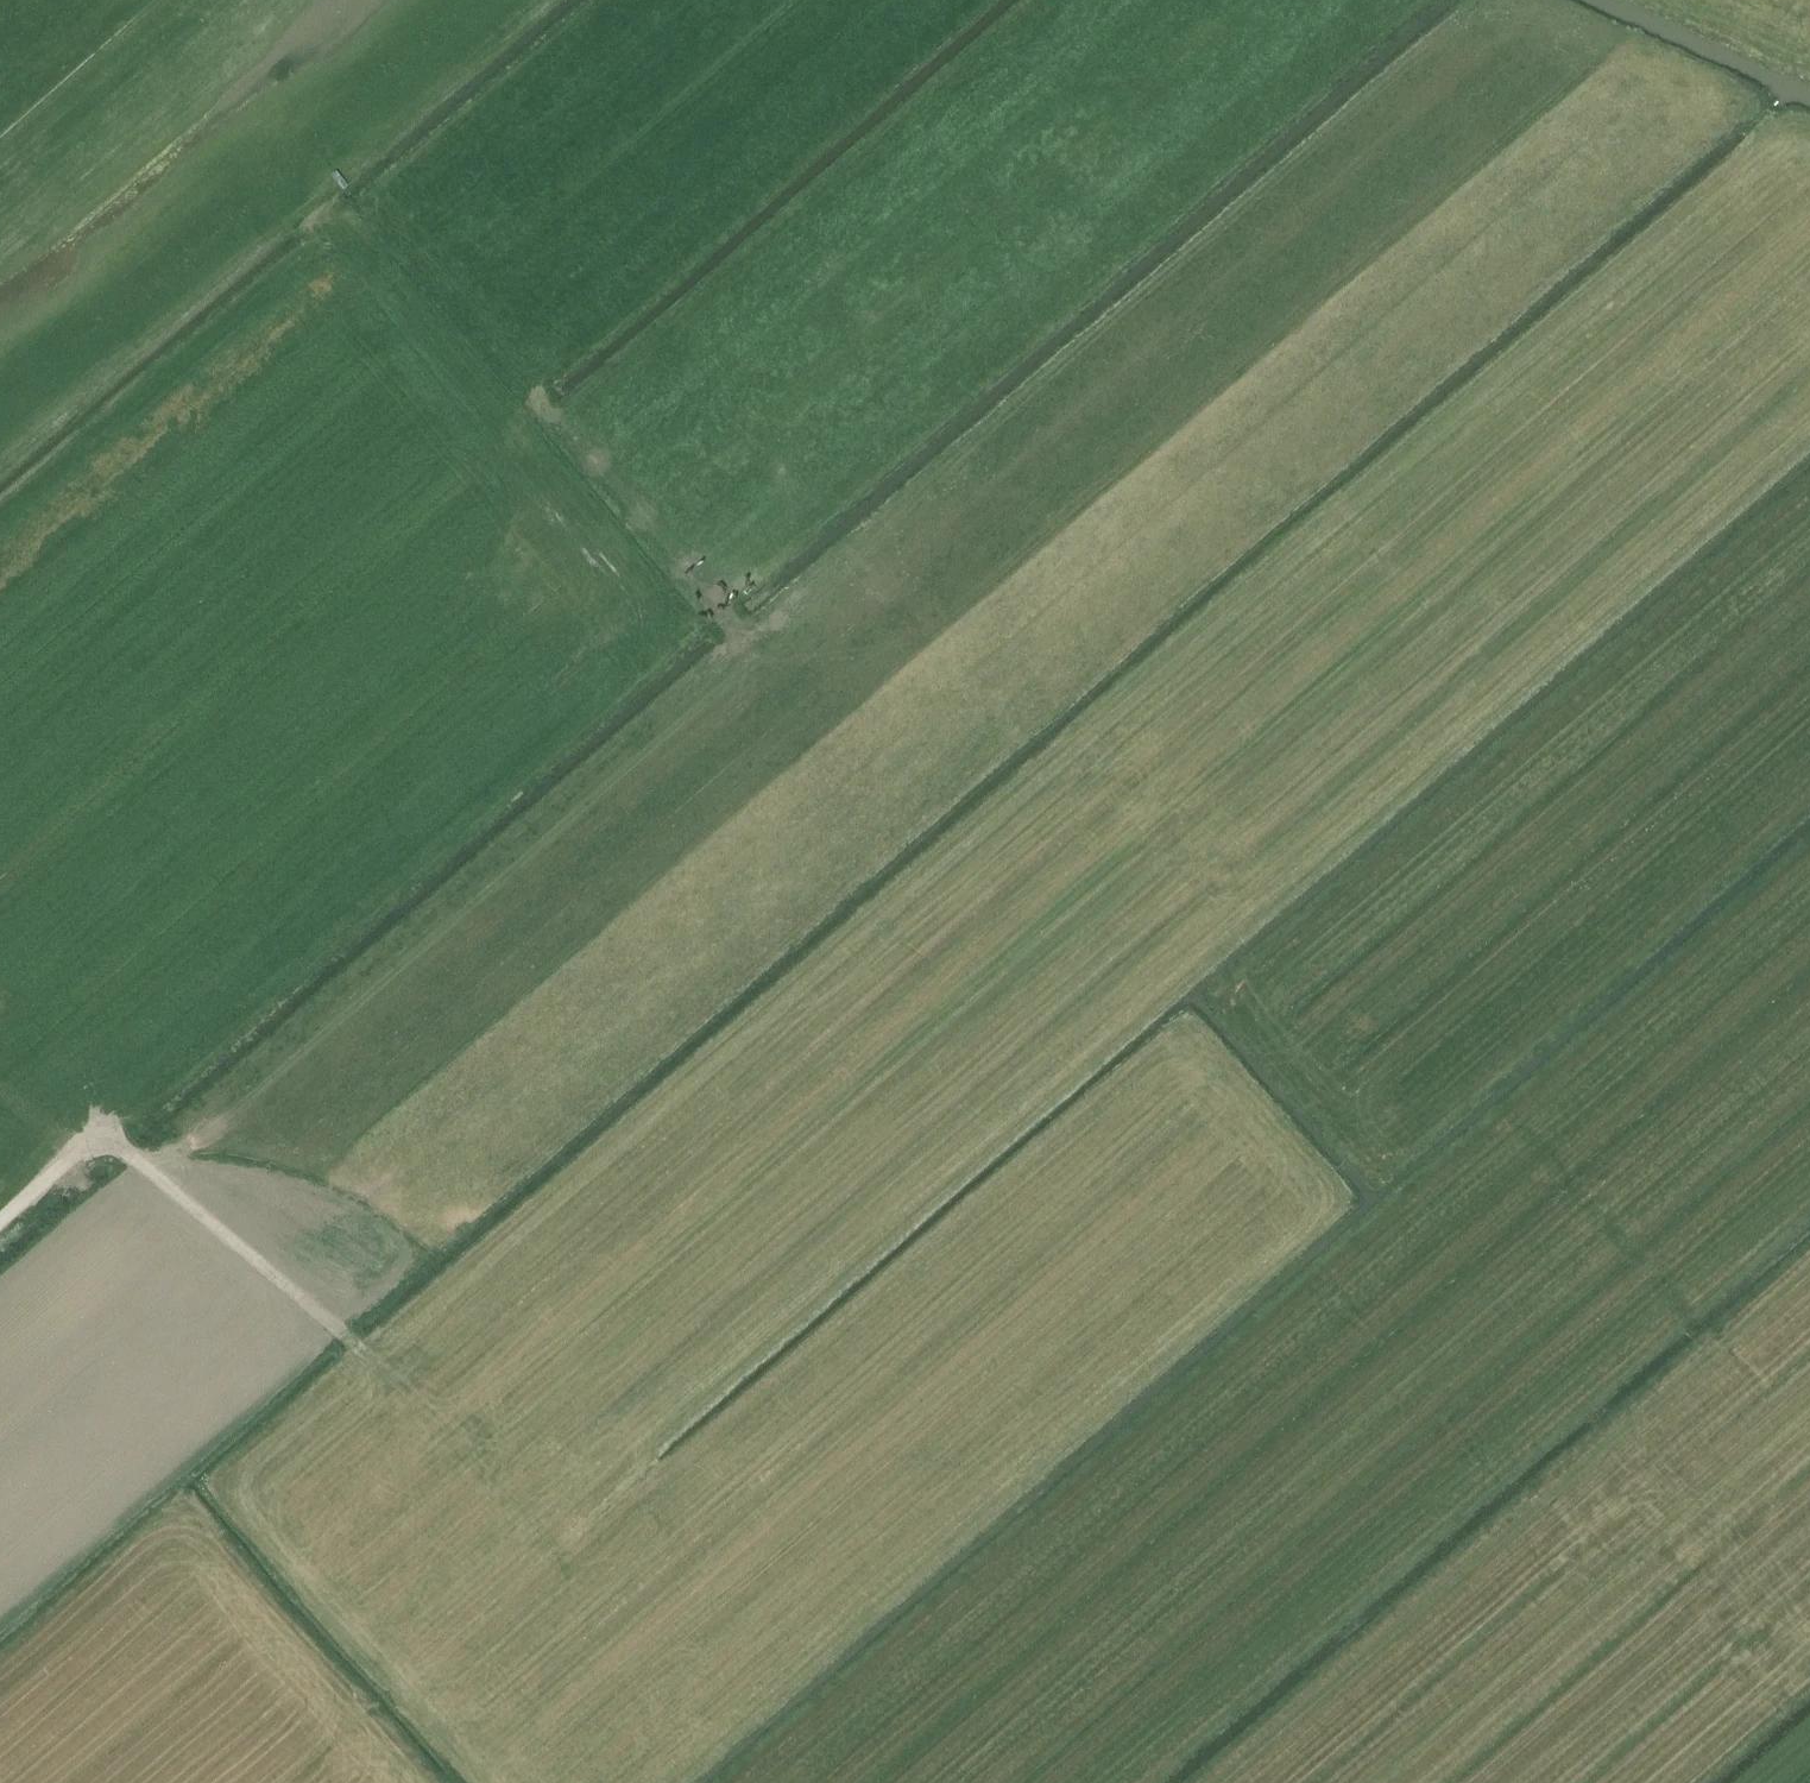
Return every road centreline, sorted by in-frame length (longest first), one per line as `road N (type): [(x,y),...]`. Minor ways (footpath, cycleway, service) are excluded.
road 1 (track): [(0,1221),(101,1133)]

